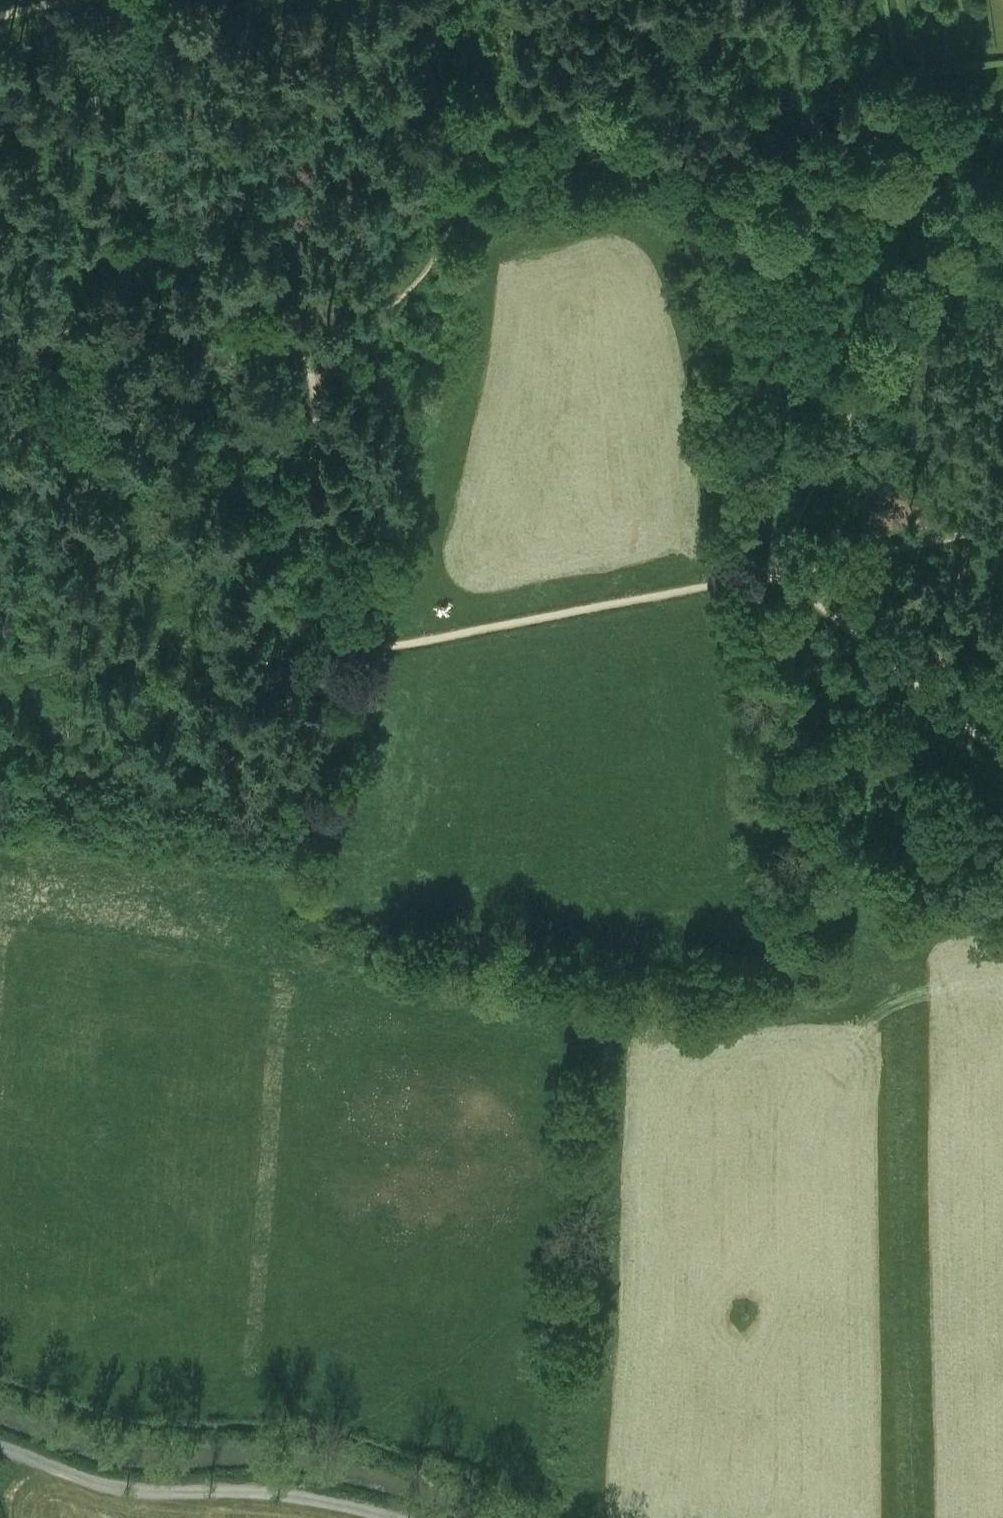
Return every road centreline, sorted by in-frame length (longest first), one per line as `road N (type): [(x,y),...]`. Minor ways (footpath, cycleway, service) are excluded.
road 1 (track): [(372,1517),(297,1494),(138,1496),(0,1449)]

